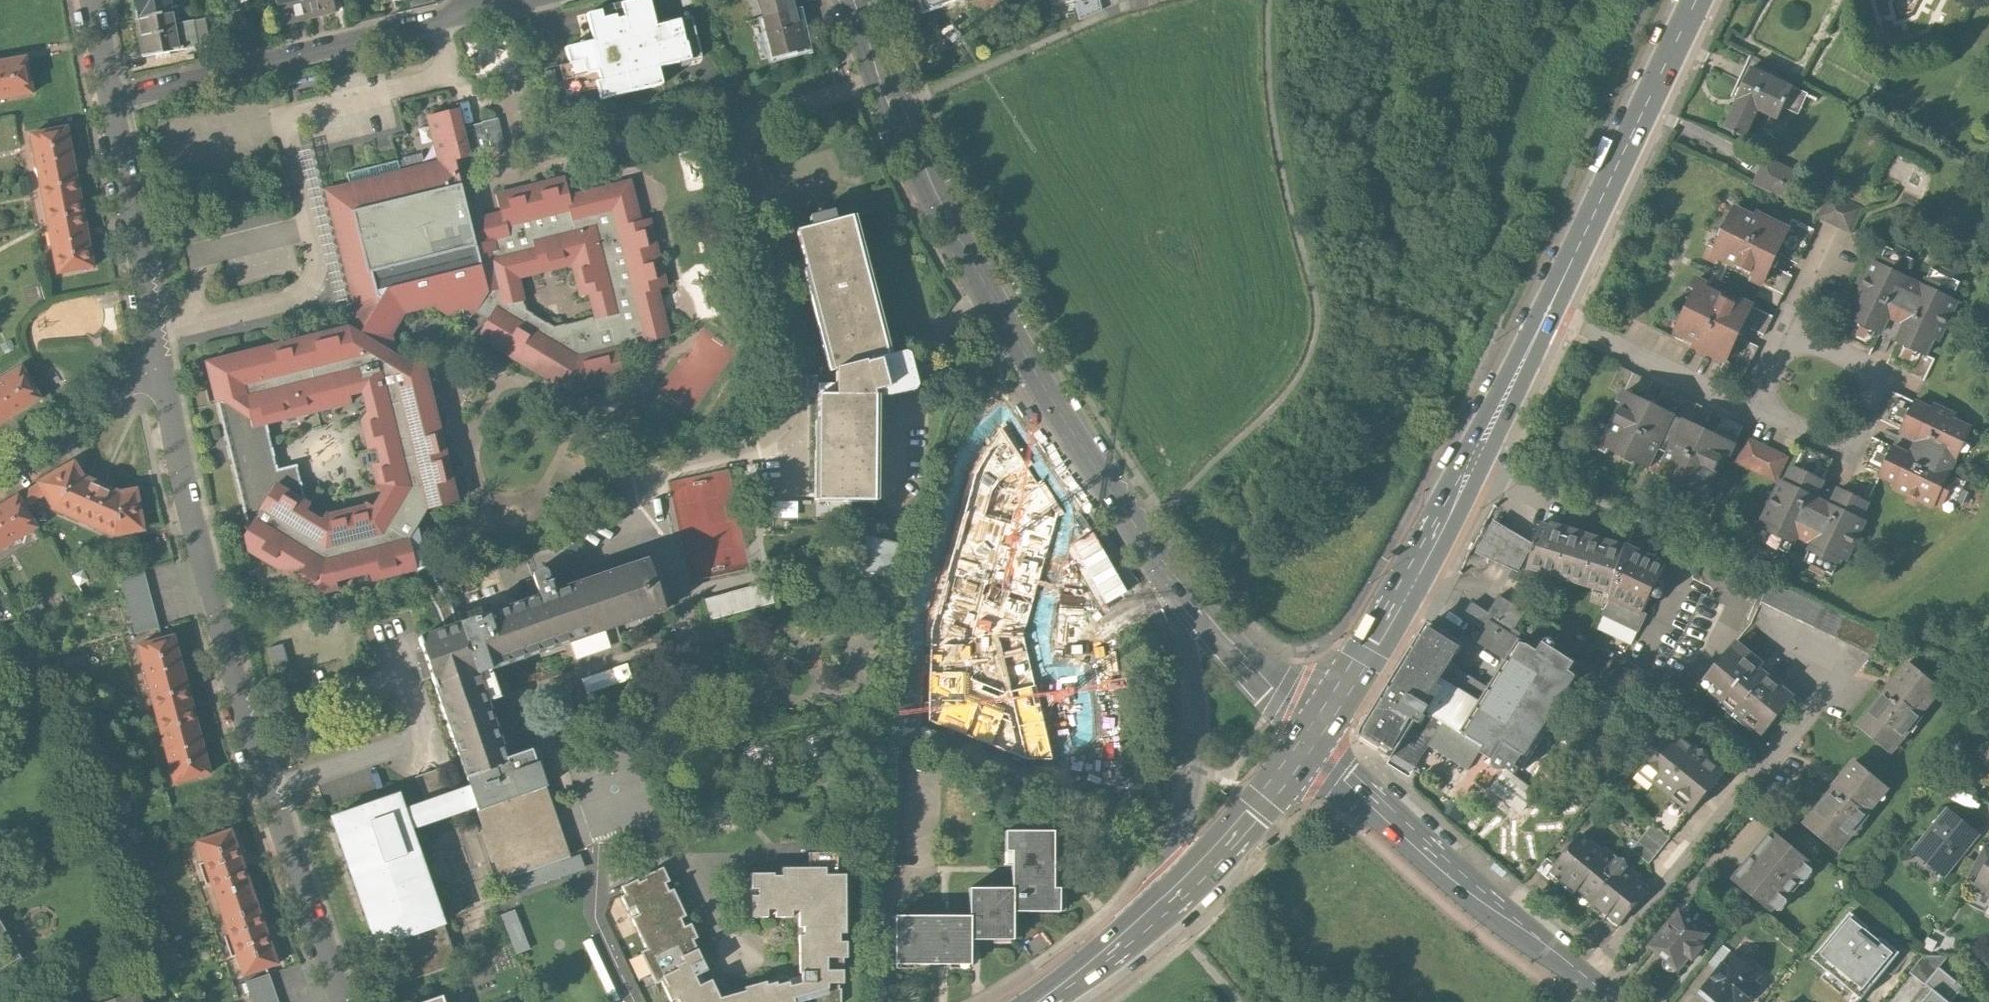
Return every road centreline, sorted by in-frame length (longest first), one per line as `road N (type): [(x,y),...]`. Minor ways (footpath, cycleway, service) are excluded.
road 1 (tertiary): [(1175,575),(1013,333),(897,107),(857,0)]
road 2 (residential): [(341,1001),(203,571),(161,372)]
road 3 (primary): [(1313,735),(1410,576),(1547,313)]
road 4 (residential): [(1595,984),(1840,676)]
road 5 (residential): [(480,11),(110,96)]
road 6 (tertiary): [(1313,735),(1455,875),(1595,984)]
road 7 (primary): [(1547,313),(1698,0)]
road 8 (tertiary): [(1175,575),(1197,670),(1203,744),(1183,848),(1161,909)]
road 9 (residential): [(1748,406),(1849,453),(1884,376),(1784,331)]
road 10 (residential): [(161,372),(110,96)]
road 11 (primary): [(1161,909),(1253,815),(1313,735)]
road 12 (residential): [(1547,313),(1748,406)]
road 13 (tertiary): [(1313,735),(1175,575)]
road 14 (residential): [(0,471),(161,372)]
road 15 (primary): [(1039,1001),(1161,909)]

